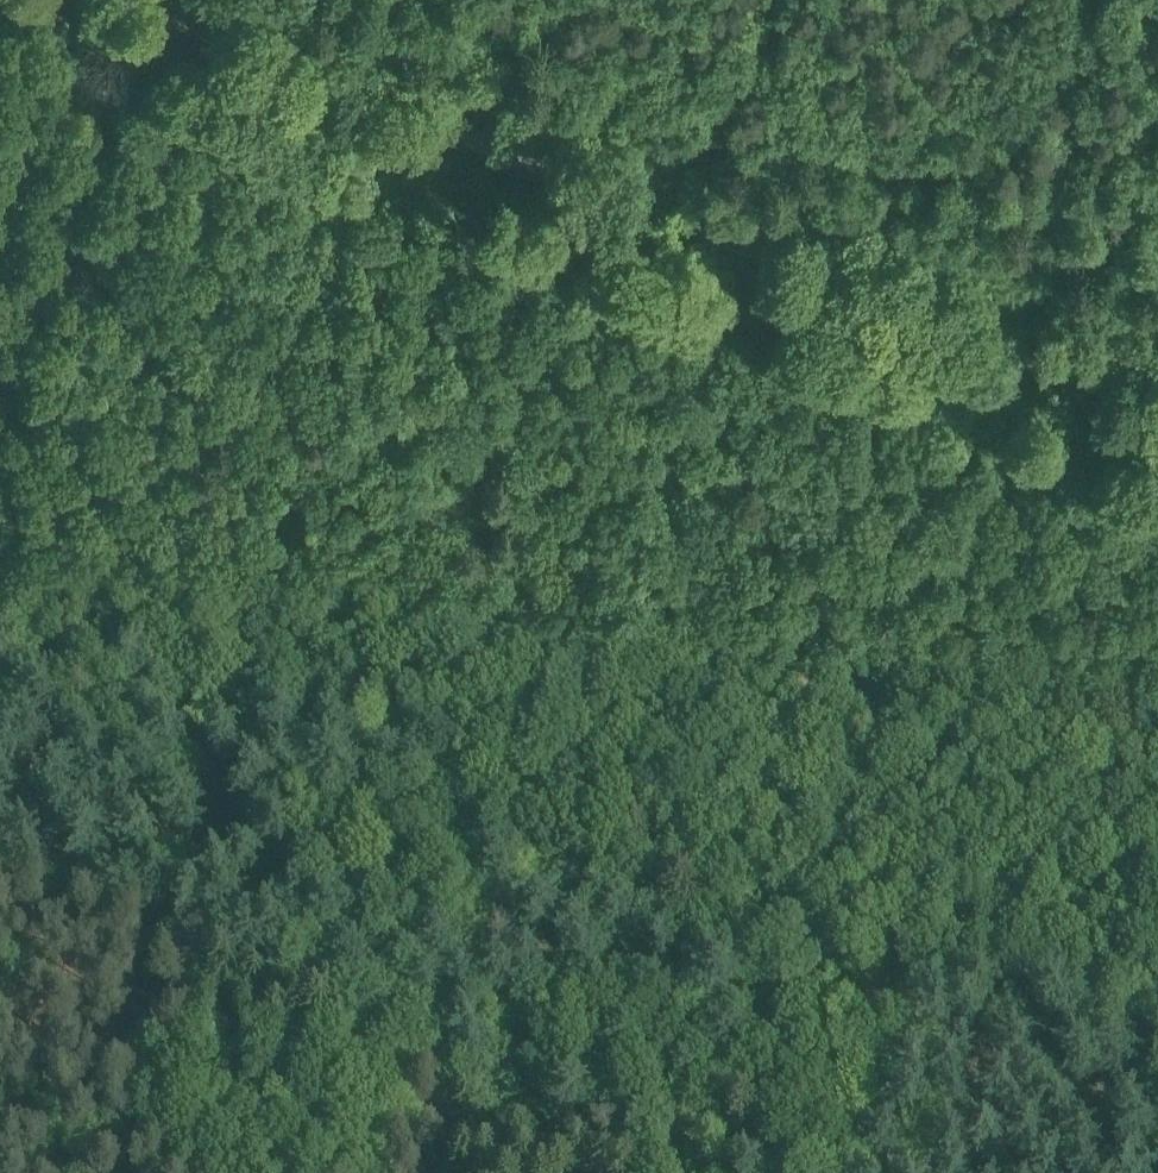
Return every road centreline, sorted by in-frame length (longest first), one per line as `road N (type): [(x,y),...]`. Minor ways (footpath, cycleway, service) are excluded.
road 1 (track): [(1157,429),(172,52)]
road 2 (track): [(0,460),(172,52)]
road 3 (track): [(172,52),(42,0)]

